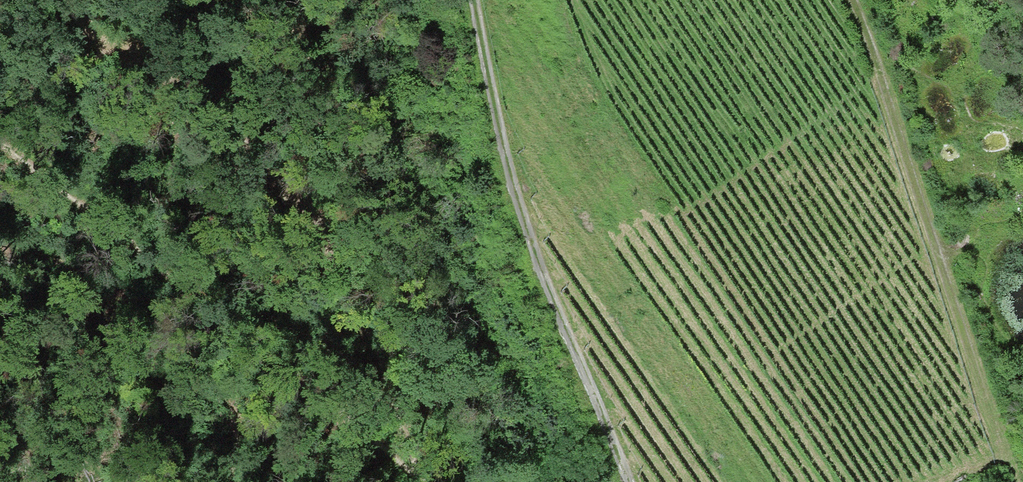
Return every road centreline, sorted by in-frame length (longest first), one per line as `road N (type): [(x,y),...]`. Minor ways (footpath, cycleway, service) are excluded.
road 1 (track): [(0,134),(54,186),(408,465)]
road 2 (track): [(850,0),(1014,481)]
road 3 (track): [(629,481),(530,248),(472,0)]

